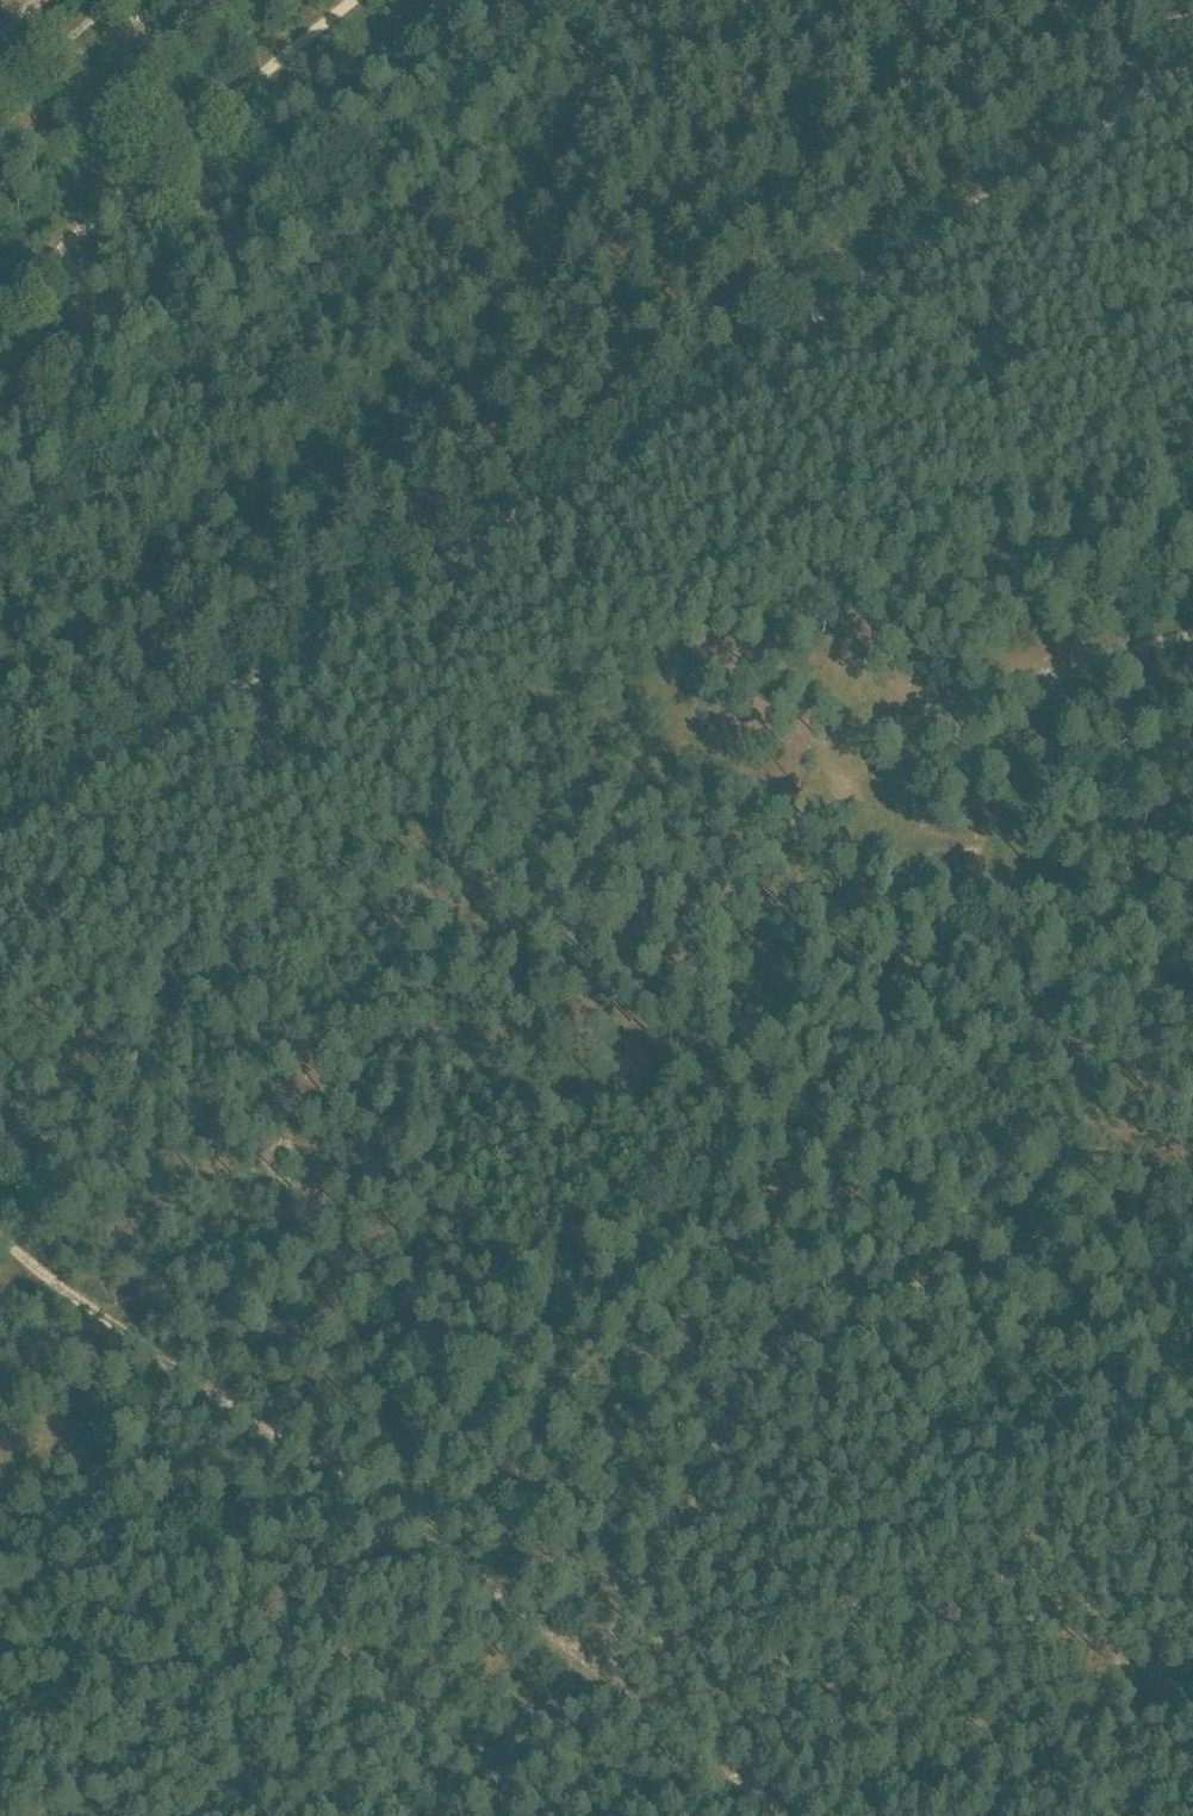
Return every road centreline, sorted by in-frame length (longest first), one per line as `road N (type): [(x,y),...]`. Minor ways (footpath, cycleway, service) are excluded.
road 1 (track): [(1192,51),(500,511),(0,828)]
road 2 (track): [(1192,655),(820,753),(734,704),(576,461)]
road 3 (track): [(727,1771),(871,1731),(929,1729),(1192,1765)]
road 4 (track): [(773,1815),(716,1760),(587,1660)]
road 5 (track): [(493,1815),(511,1762),(587,1660)]
road 6 (track): [(139,0),(0,113)]

